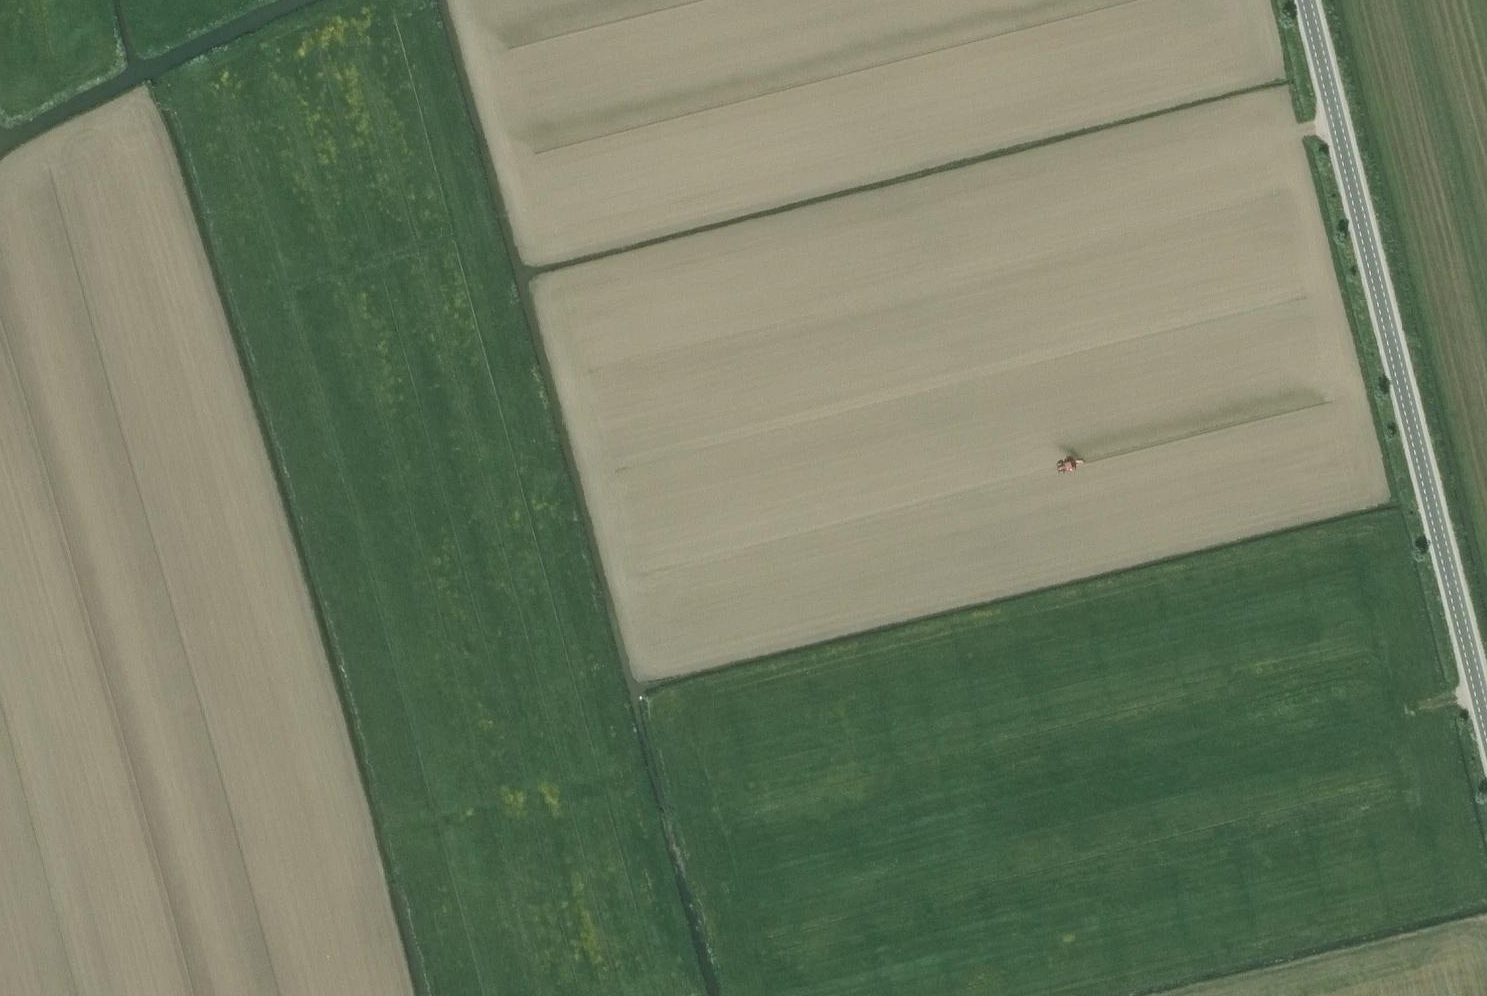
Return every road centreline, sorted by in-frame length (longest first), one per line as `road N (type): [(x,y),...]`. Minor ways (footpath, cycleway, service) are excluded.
road 1 (tertiary): [(1486,712),(1308,0)]

